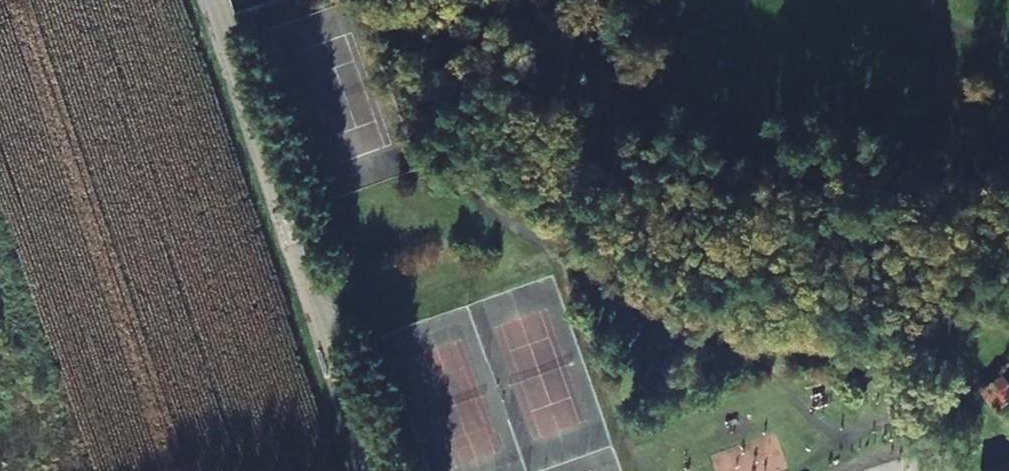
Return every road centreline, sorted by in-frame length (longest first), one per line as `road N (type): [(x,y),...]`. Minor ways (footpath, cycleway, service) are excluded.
road 1 (residential): [(376,470),(210,0)]

